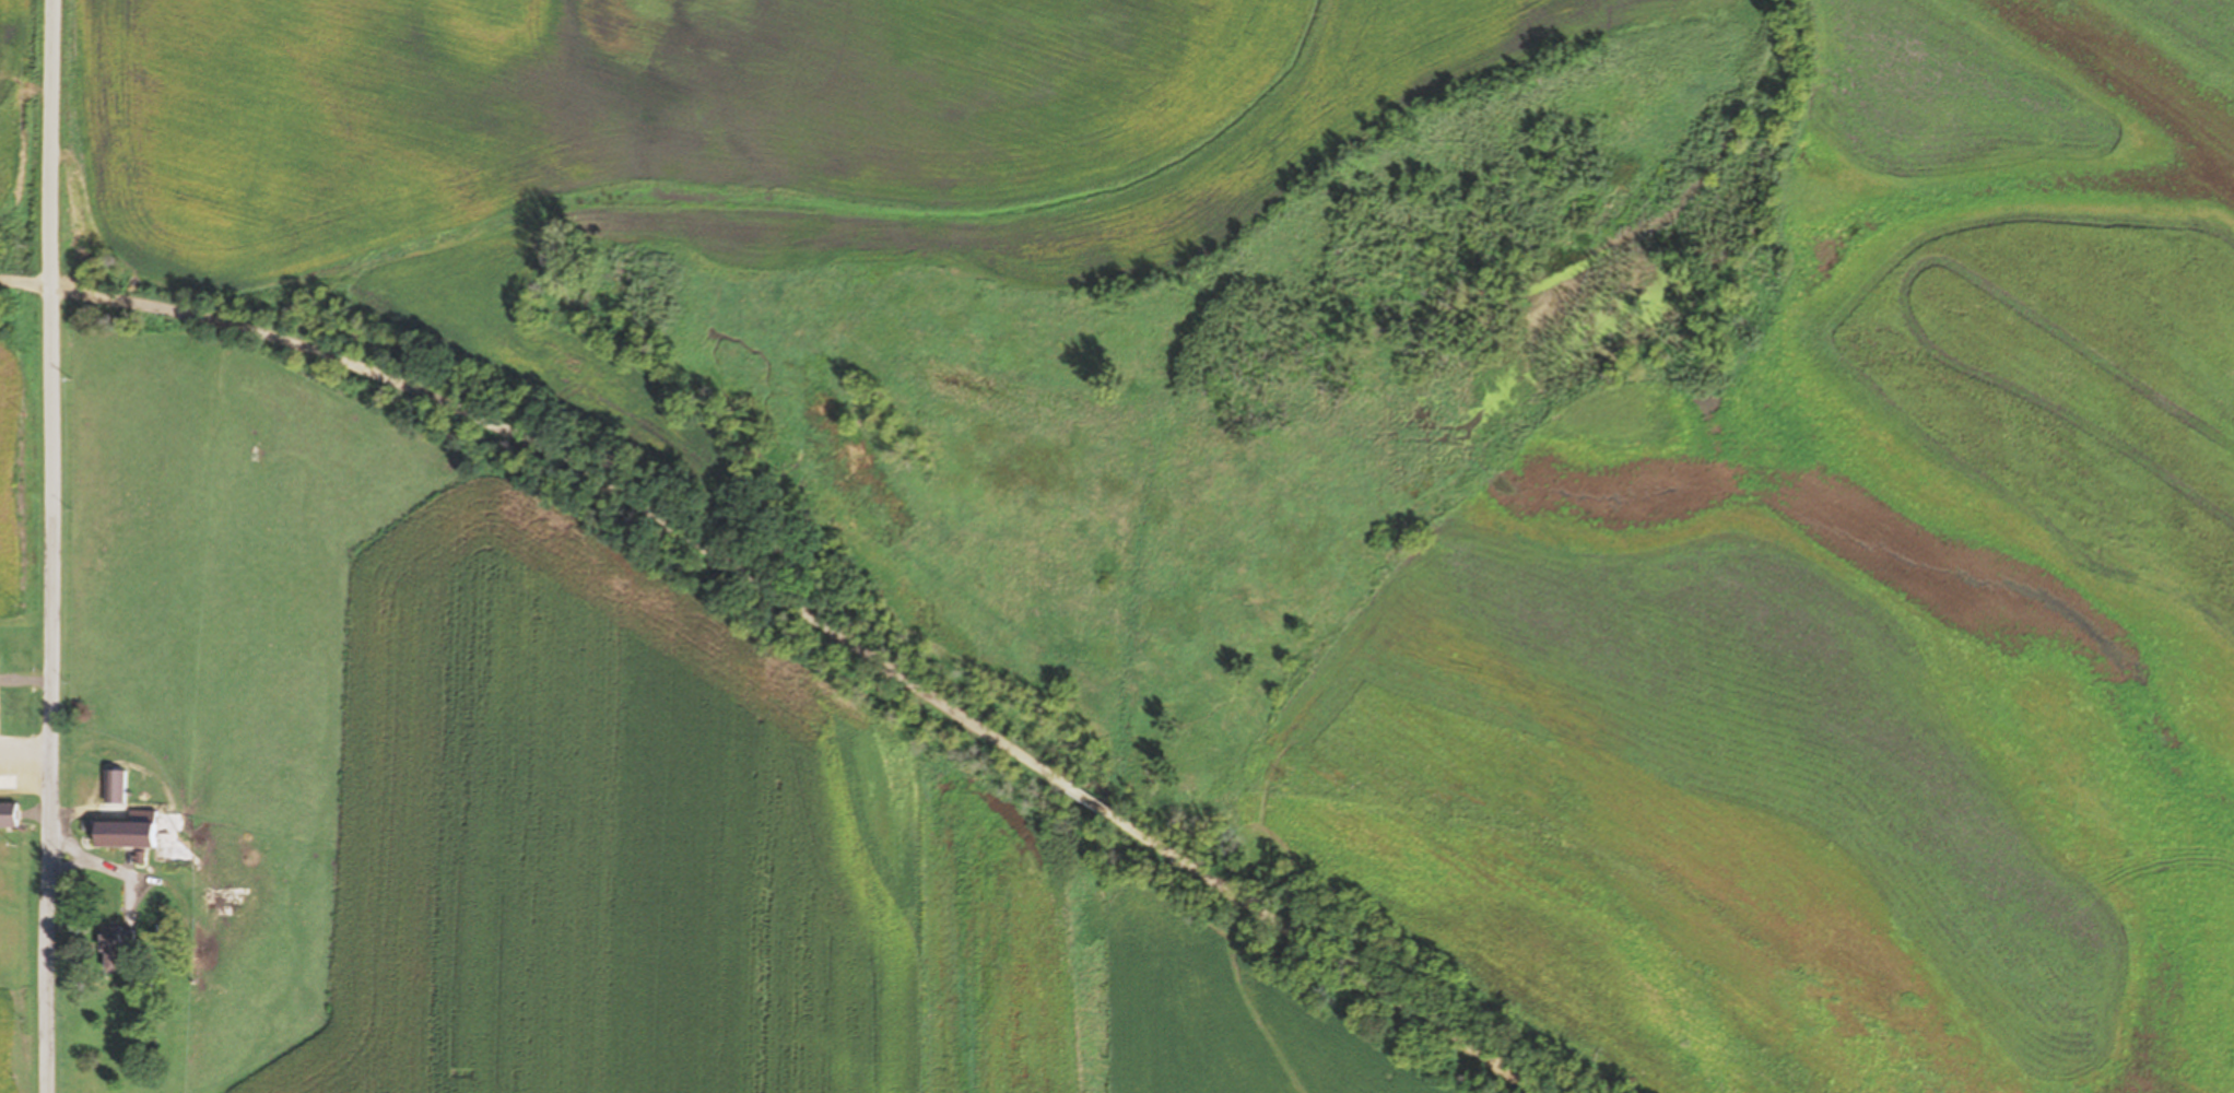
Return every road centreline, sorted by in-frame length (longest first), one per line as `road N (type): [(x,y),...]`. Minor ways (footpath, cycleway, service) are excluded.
road 1 (residential): [(46,1092),(60,0)]

